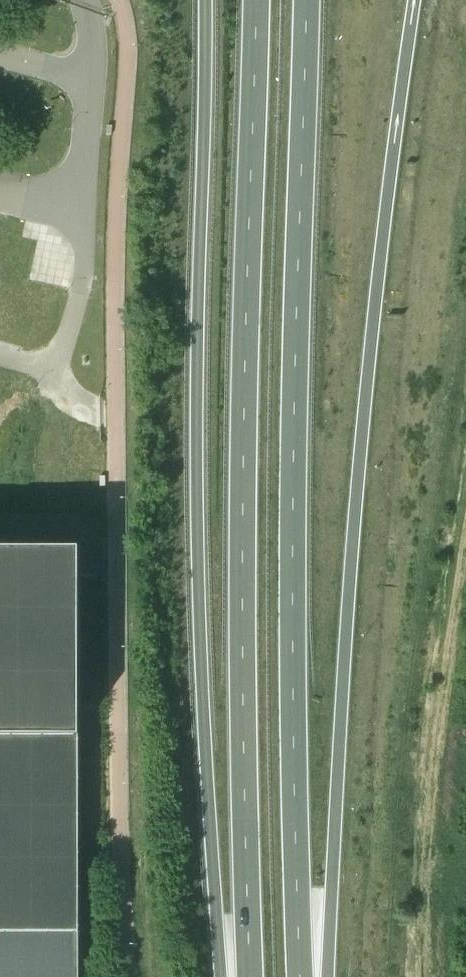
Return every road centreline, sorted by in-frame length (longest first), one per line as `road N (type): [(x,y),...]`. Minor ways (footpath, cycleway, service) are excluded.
road 1 (trunk): [(316,976),(332,890),(363,408),(414,0)]
road 2 (trunk): [(206,0),(200,678),(225,976)]
road 3 (trunk): [(301,976),(290,603),(305,0)]
road 4 (trunk): [(252,0),(240,435),(250,976)]

